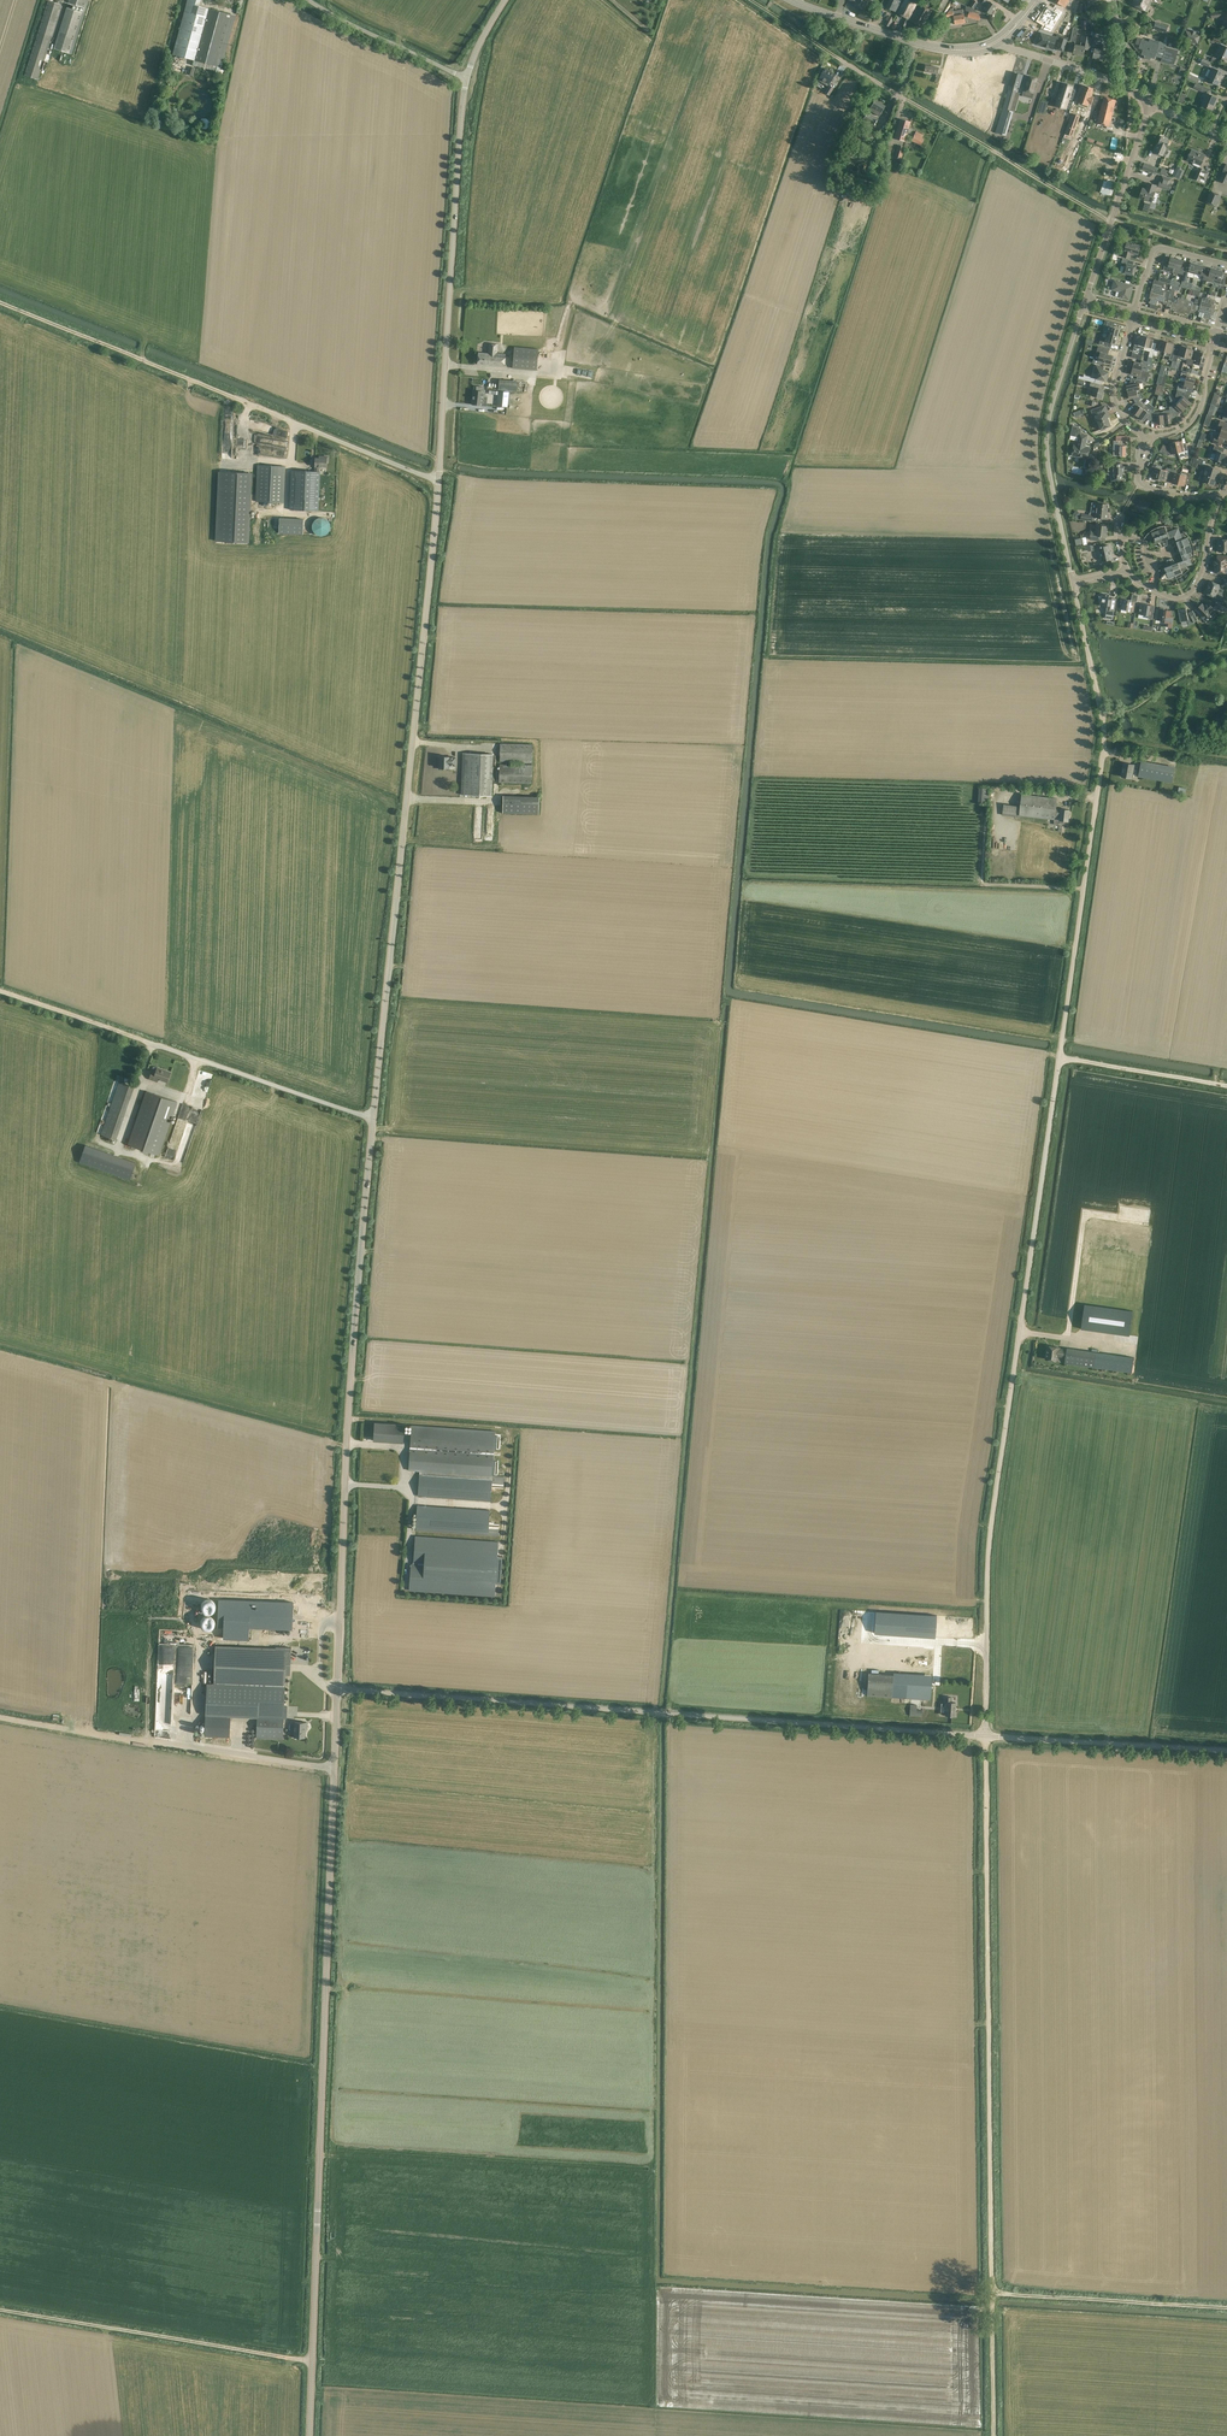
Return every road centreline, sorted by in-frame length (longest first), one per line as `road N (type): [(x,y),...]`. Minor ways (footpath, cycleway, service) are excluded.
road 1 (unclassified): [(985,1736),(991,1523),(1104,752),(1073,582)]
road 2 (unclassified): [(309,2435),(337,1690)]
road 3 (unclassified): [(985,1736),(337,1690)]
road 4 (unclassified): [(373,1119),(438,481)]
road 5 (unclassified): [(337,1690),(351,1379),(373,1119)]
road 6 (track): [(985,1736),(993,2294)]
road 7 (unclassified): [(438,481),(467,78)]
road 8 (track): [(335,1769),(0,1716)]
road 9 (track): [(311,2363),(0,2308)]
road 10 (track): [(0,303),(277,416)]
road 11 (residential): [(1073,582),(1048,433),(1082,308)]
road 12 (unclassified): [(1226,1751),(985,1736)]
road 13 (track): [(993,2294),(1226,2308)]
road 14 (unclassified): [(159,1041),(373,1119)]
road 15 (residential): [(1086,298),(1152,103)]
road 16 (unclassified): [(438,481),(277,416)]
road 17 (unclassified): [(467,78),(316,0)]
road 18 (track): [(0,990),(159,1041)]
road 19 (residential): [(1149,588),(1174,597),(1197,584),(1219,493)]
road 20 (track): [(993,2294),(993,2435)]
road 21 (residential): [(1226,265),(1156,249),(1135,311)]
road 22 (secondary): [(1002,38),(949,49),(870,30)]
road 23 (tertiary): [(1124,85),(1011,49),(1002,38)]
road 24 (residential): [(1149,435),(1126,421),(1113,391),(1132,321)]
road 25 (residential): [(1216,344),(1196,417),(1149,435)]

